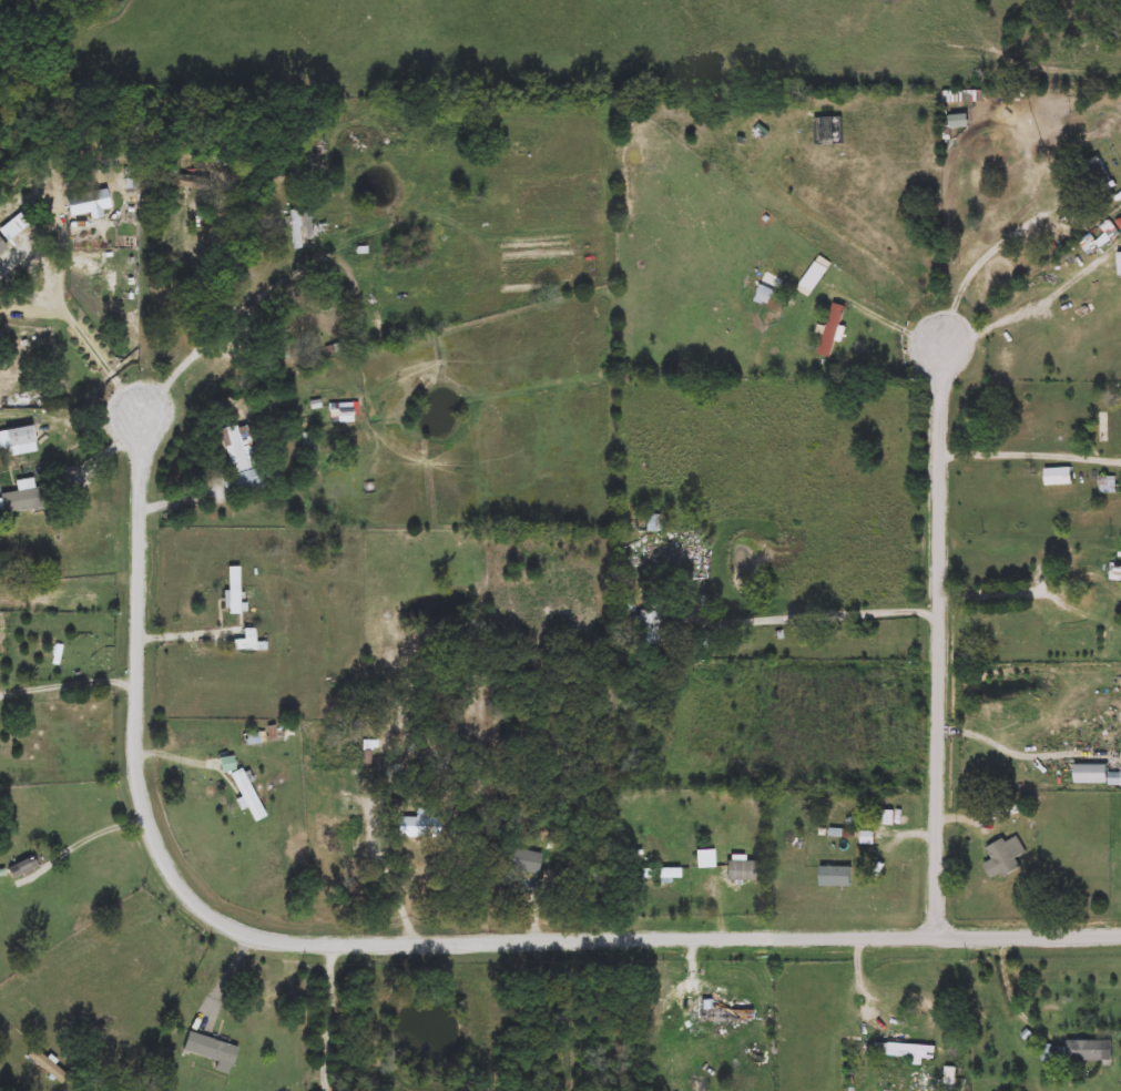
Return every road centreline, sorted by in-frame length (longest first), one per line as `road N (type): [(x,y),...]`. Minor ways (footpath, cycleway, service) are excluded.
road 1 (residential): [(1120,935),(303,942),(214,915),(163,853),(146,806),(141,690),(149,415)]
road 2 (residential): [(941,936),(946,334)]
road 3 (residential): [(1035,303),(970,333),(946,334),(919,332),(852,302)]
road 4 (residential): [(946,334),(986,263),(1070,198)]
road 5 (residential): [(0,254),(20,248),(32,258),(72,316),(0,296)]
road 6 (residential): [(356,942),(374,993),(378,1068),(401,1090)]
road 7 (residential): [(1090,302),(1035,303),(1064,274),(1080,273),(1099,278),(1101,290),(1090,302)]
road 8 (residential): [(147,437),(0,412)]
road 9 (residential): [(330,942),(329,1090)]
road 10 (residential): [(144,584),(125,575),(0,582)]
road 11 (residential): [(946,453),(1092,460)]
road 12 (residential): [(72,316),(149,415)]

